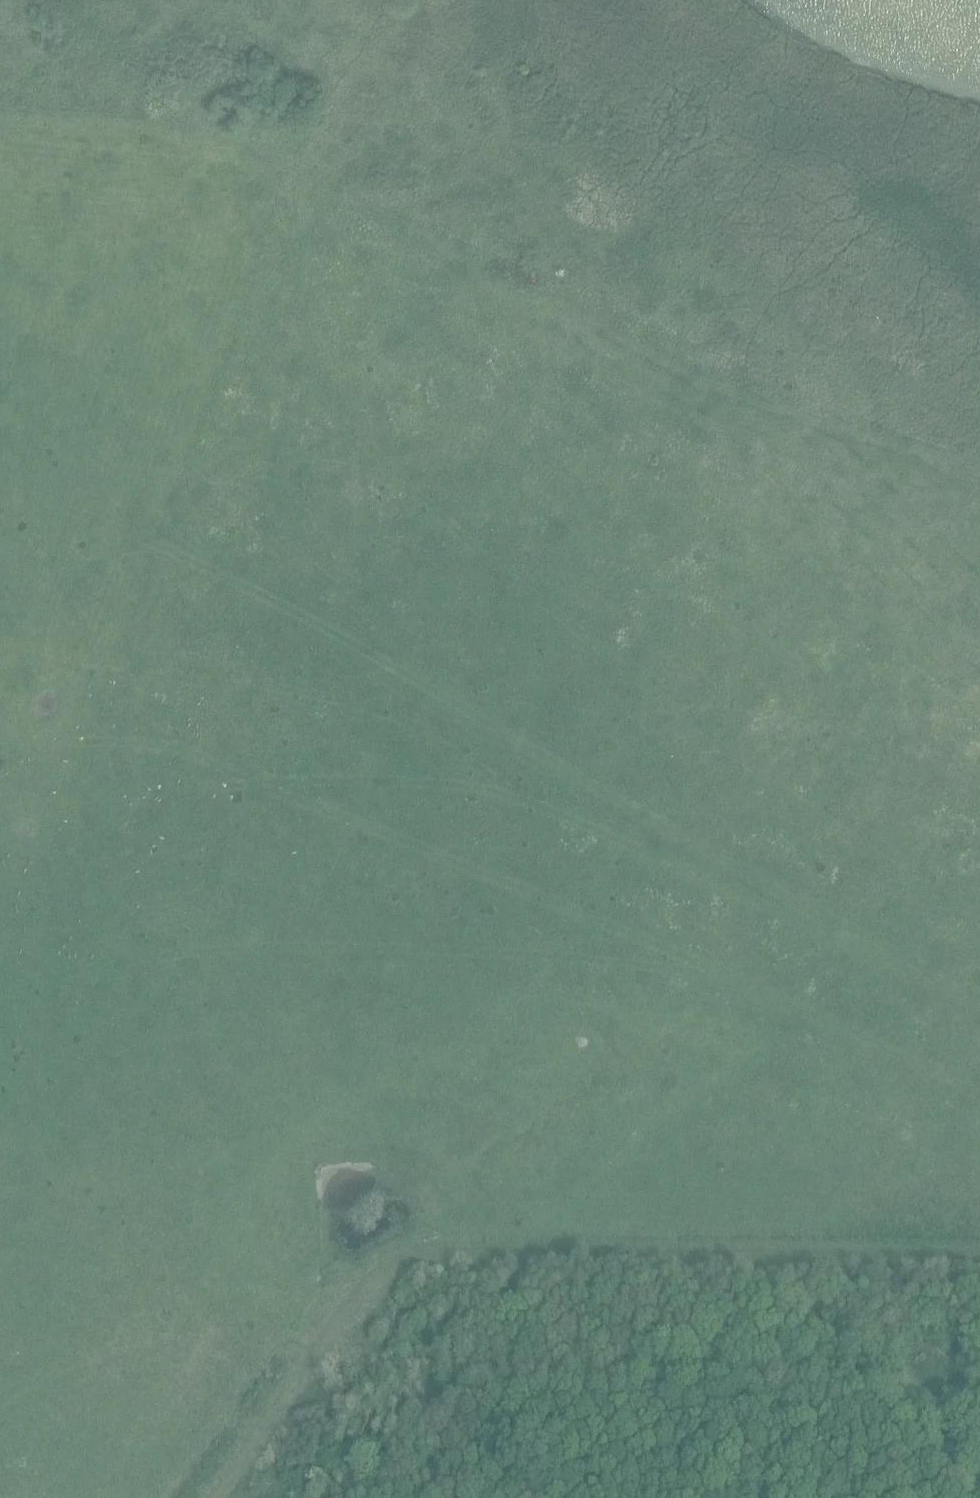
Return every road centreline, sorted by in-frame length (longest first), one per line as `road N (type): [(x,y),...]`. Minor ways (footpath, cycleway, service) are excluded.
road 1 (track): [(207,1497),(313,1354)]

